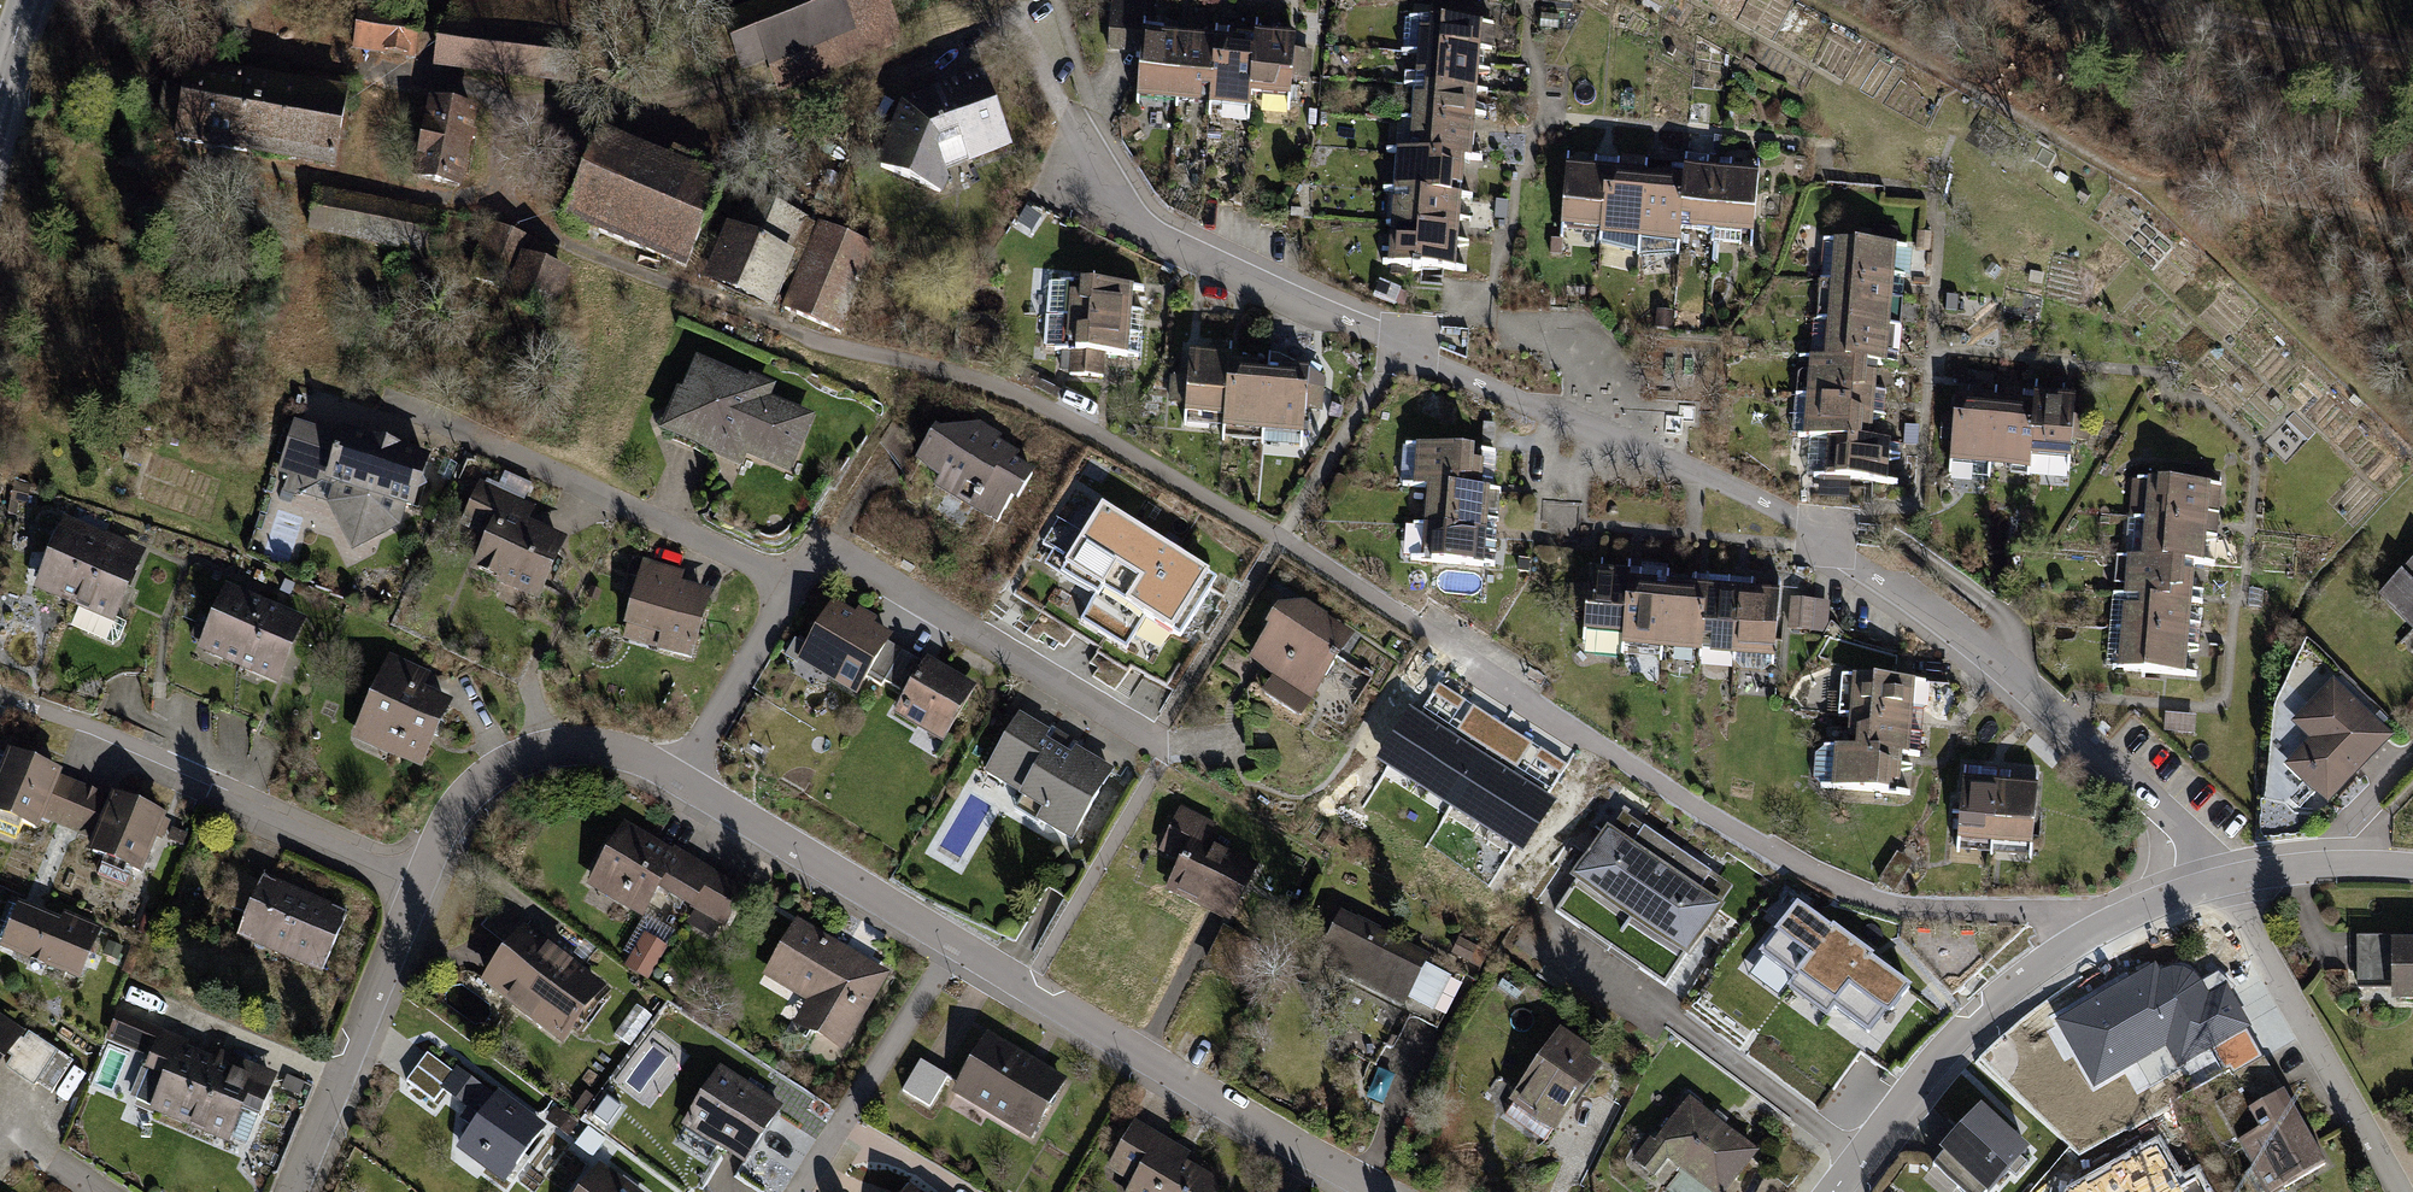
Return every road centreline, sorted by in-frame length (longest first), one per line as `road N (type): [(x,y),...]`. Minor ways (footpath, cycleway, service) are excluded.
road 1 (residential): [(2218,881),(2152,802),(2016,674),(1923,604),(1720,482),(1158,241),(1115,202),(1070,123)]
road 2 (residential): [(1386,1191),(679,778)]
road 3 (track): [(1070,123),(1015,20),(801,100),(743,86),(646,104),(516,99)]
road 4 (residential): [(2218,881),(2105,926),(2012,987),(1922,1077),(1834,1191)]
road 5 (residential): [(796,582),(386,398)]
road 6 (residential): [(796,582),(826,559),(860,563),(1168,749)]
road 7 (track): [(379,71),(200,43),(42,127)]
road 8 (residential): [(2218,881),(2400,1191)]
road 9 (residential): [(679,778),(619,750),(526,756),(458,803),(415,890)]
road 10 (residential): [(415,890),(289,1191)]
road 11 (track): [(748,86),(930,16),(1007,5),(1015,20)]
road 12 (track): [(2153,0),(2289,34),(2412,47)]
road 13 (residential): [(679,778),(796,582)]
road 14 (residential): [(207,798),(415,890)]
road 15 (residential): [(2412,867),(2335,864),(2218,881)]
road 16 (track): [(791,101),(818,164),(807,215)]

